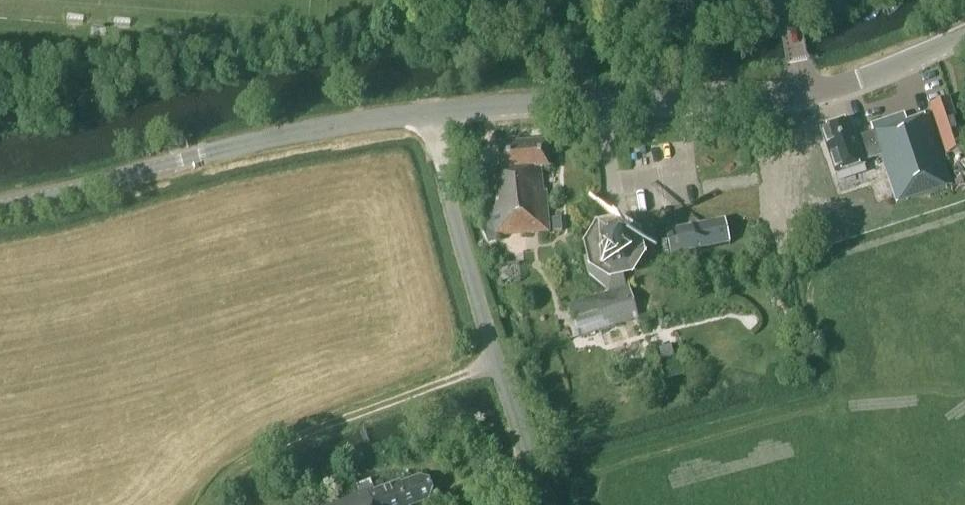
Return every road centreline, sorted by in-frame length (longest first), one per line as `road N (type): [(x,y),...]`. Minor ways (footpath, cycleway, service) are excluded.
road 1 (tertiary): [(0,206),(318,129),(432,113)]
road 2 (unclassified): [(546,504),(496,361),(432,113)]
road 3 (tertiary): [(432,113),(806,95)]
road 4 (track): [(496,361),(288,442),(265,462),(253,504)]
road 5 (tertiary): [(806,95),(964,32)]

